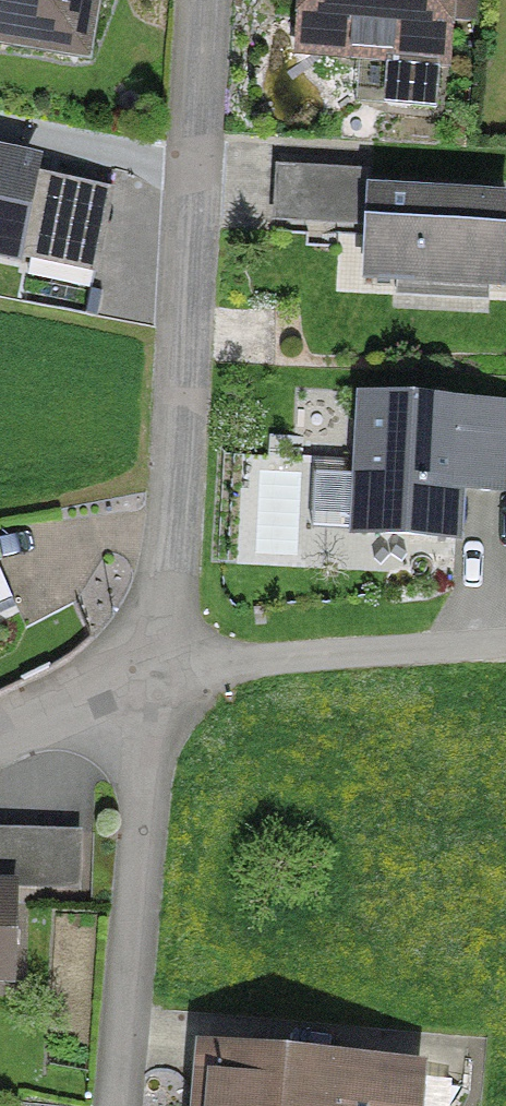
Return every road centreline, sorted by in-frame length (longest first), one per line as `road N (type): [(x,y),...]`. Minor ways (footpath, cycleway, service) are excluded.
road 1 (residential): [(208,0),(173,593),(161,660),(117,679)]
road 2 (residential): [(120,1105),(150,749),(117,679)]
road 3 (residential): [(117,679),(0,734)]

